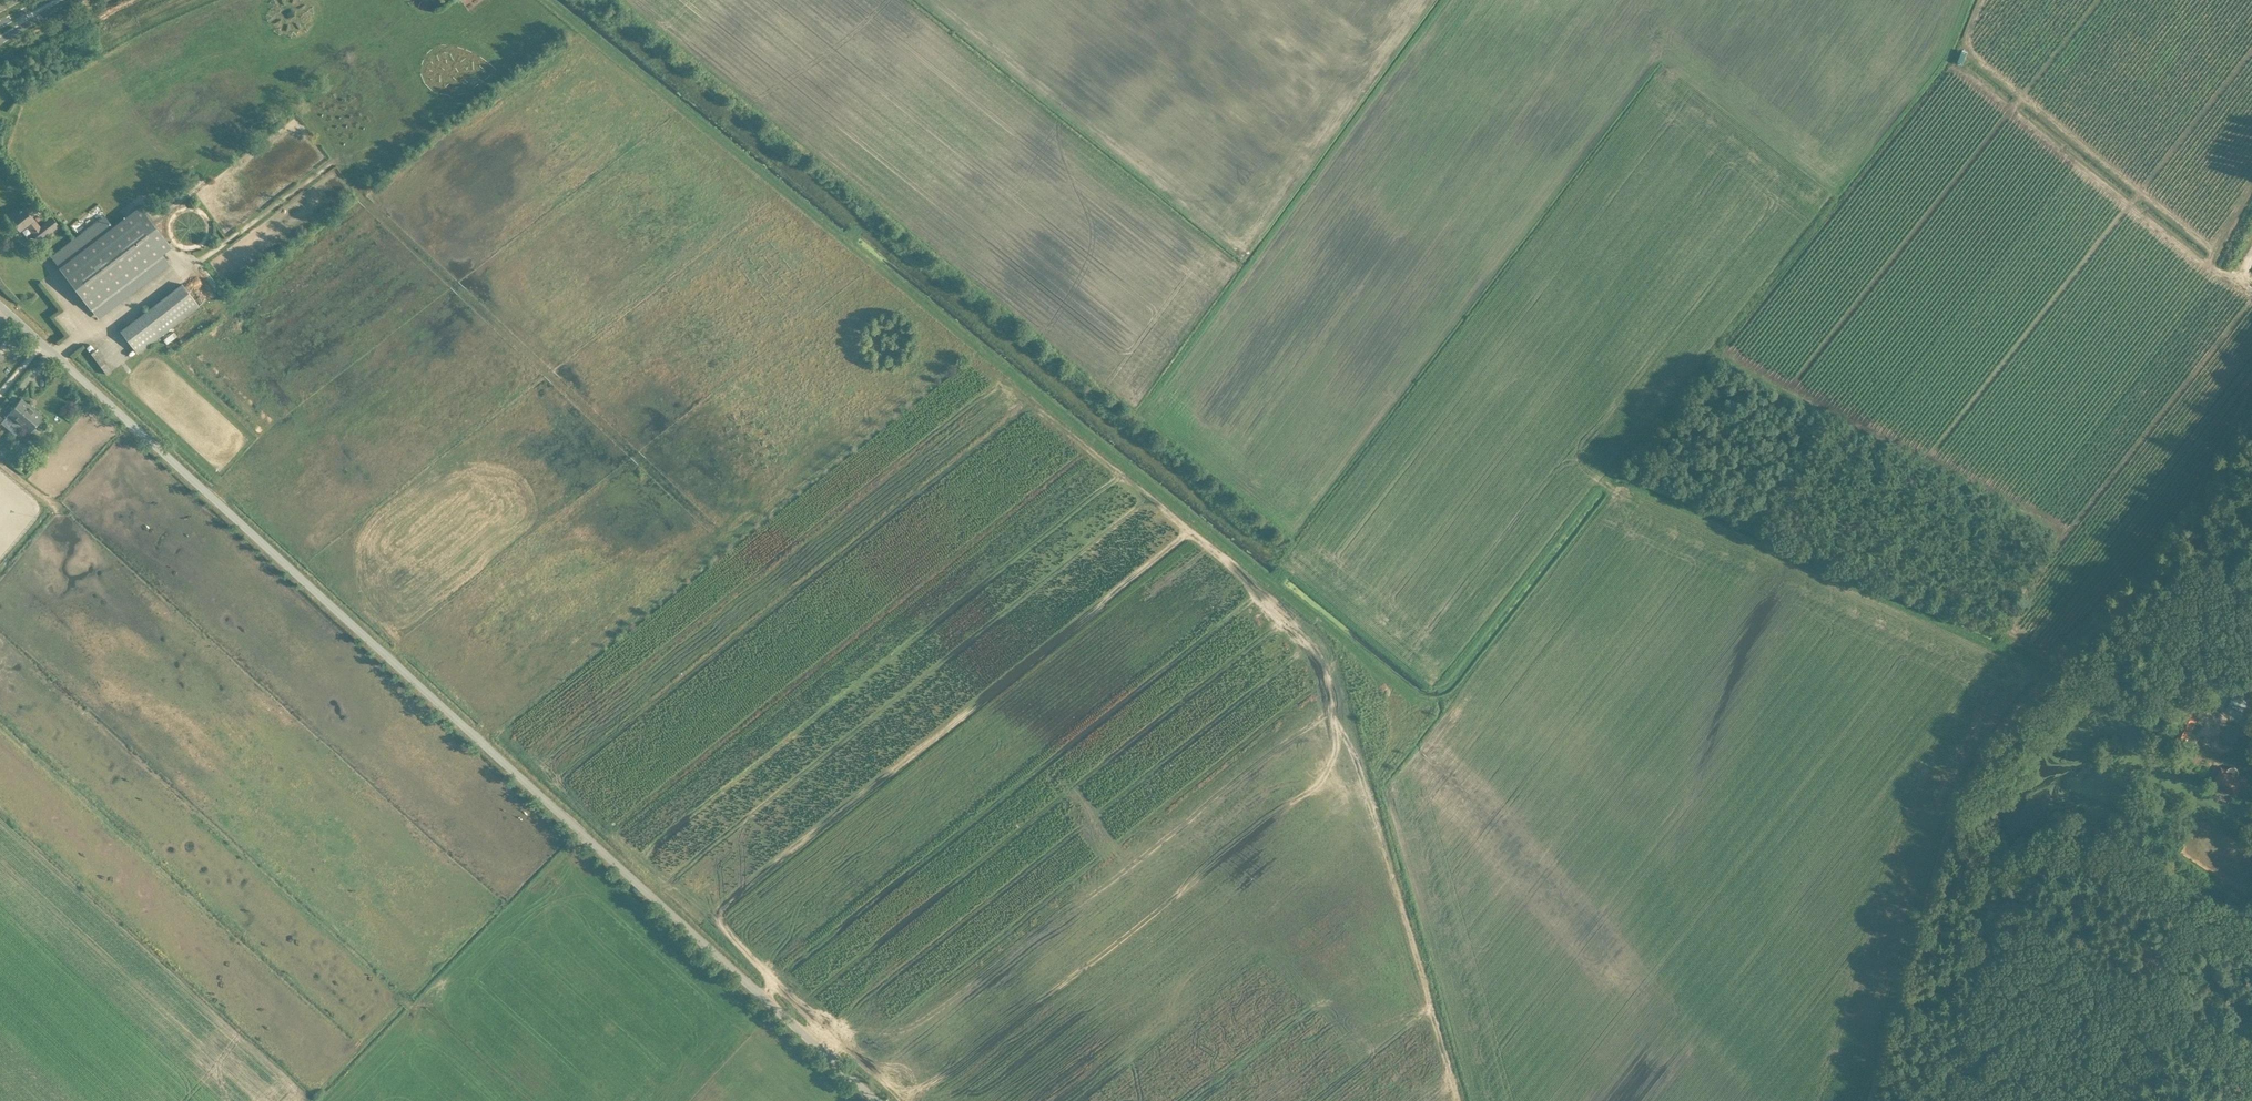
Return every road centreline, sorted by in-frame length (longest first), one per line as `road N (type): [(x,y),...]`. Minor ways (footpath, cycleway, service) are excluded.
road 1 (unclassified): [(870,1100),(0,301)]
road 2 (track): [(2251,416),(2162,561),(2045,673),(1975,769),(1854,1100)]

